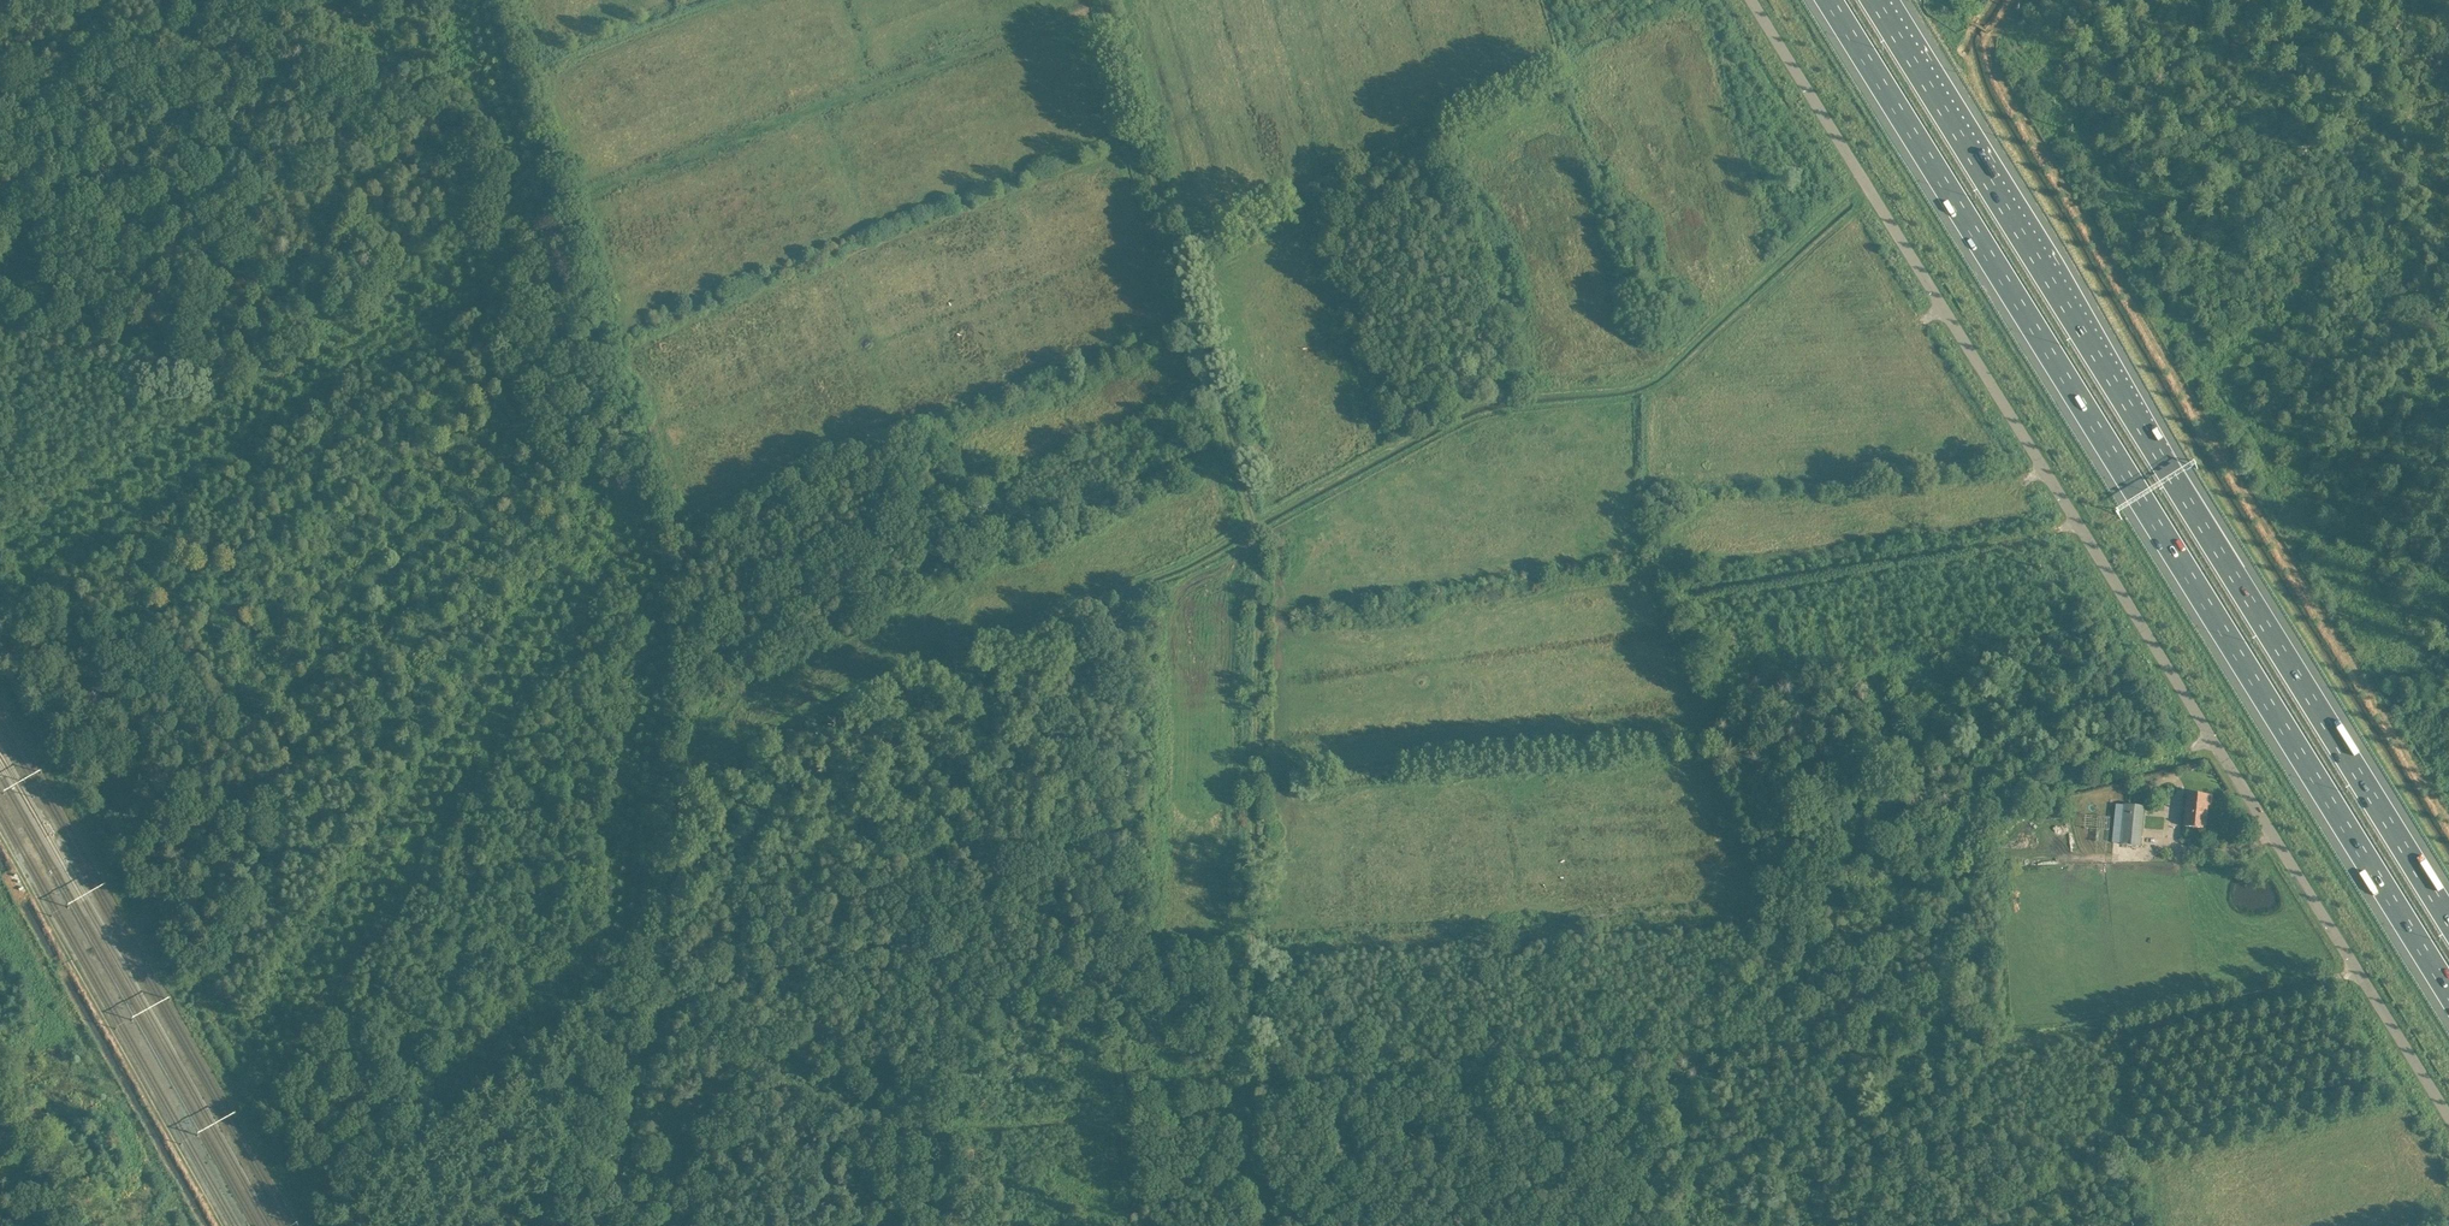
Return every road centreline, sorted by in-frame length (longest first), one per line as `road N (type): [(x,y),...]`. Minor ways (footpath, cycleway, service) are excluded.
road 1 (unclassified): [(2448,1116),(1752,0)]
road 2 (motorway): [(1832,0),(2448,989)]
road 3 (motorway): [(2448,918),(1876,0)]
road 4 (track): [(193,1225),(0,887)]
road 5 (track): [(1102,0),(1181,273)]
road 6 (track): [(93,1225),(0,1080)]

